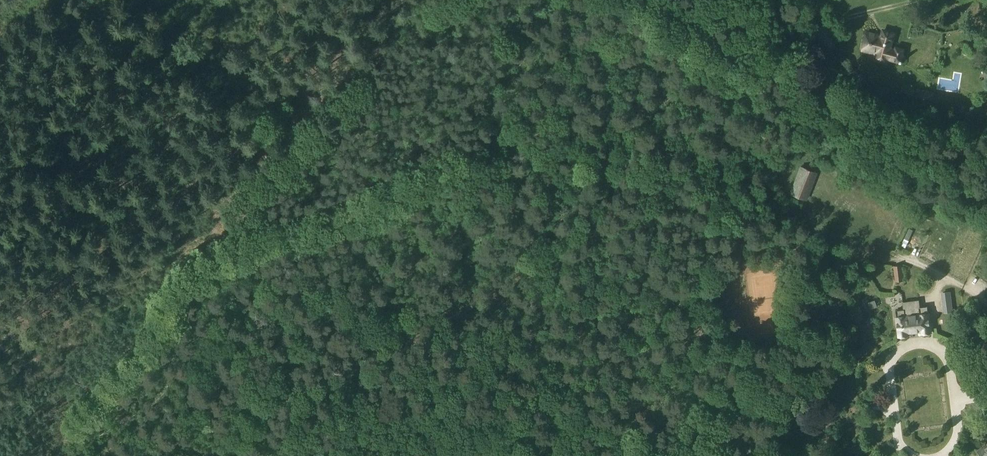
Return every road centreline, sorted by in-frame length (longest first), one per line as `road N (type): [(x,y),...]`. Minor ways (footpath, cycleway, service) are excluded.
road 1 (track): [(0,341),(97,396),(139,358),(174,286),(208,260),(375,204),(456,164),(563,135),(664,166),(873,258),(929,269),(986,307)]

